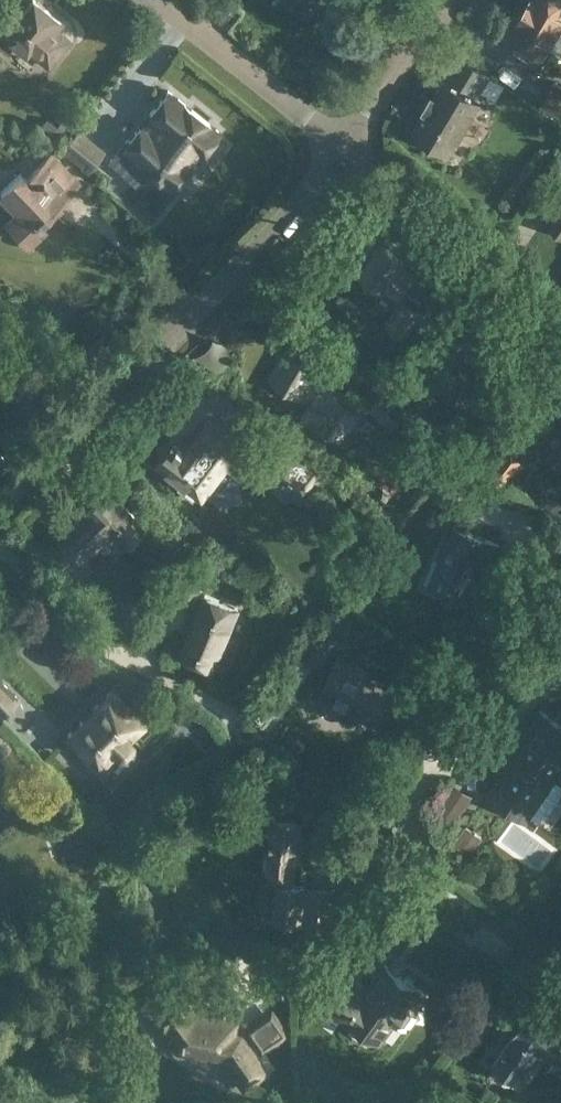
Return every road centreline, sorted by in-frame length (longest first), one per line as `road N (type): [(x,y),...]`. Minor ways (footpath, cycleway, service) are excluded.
road 1 (residential): [(0,505),(198,317),(341,150)]
road 2 (residential): [(560,334),(341,150)]
road 3 (residential): [(341,150),(153,0)]
road 4 (residential): [(341,150),(436,0)]

